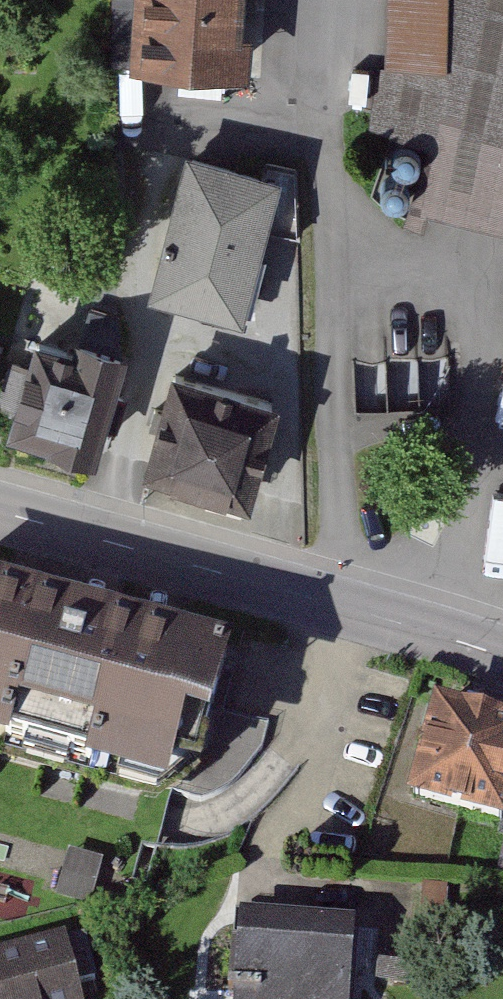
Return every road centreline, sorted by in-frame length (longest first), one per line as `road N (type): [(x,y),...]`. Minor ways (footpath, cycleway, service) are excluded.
road 1 (tertiary): [(502,661),(0,512)]

